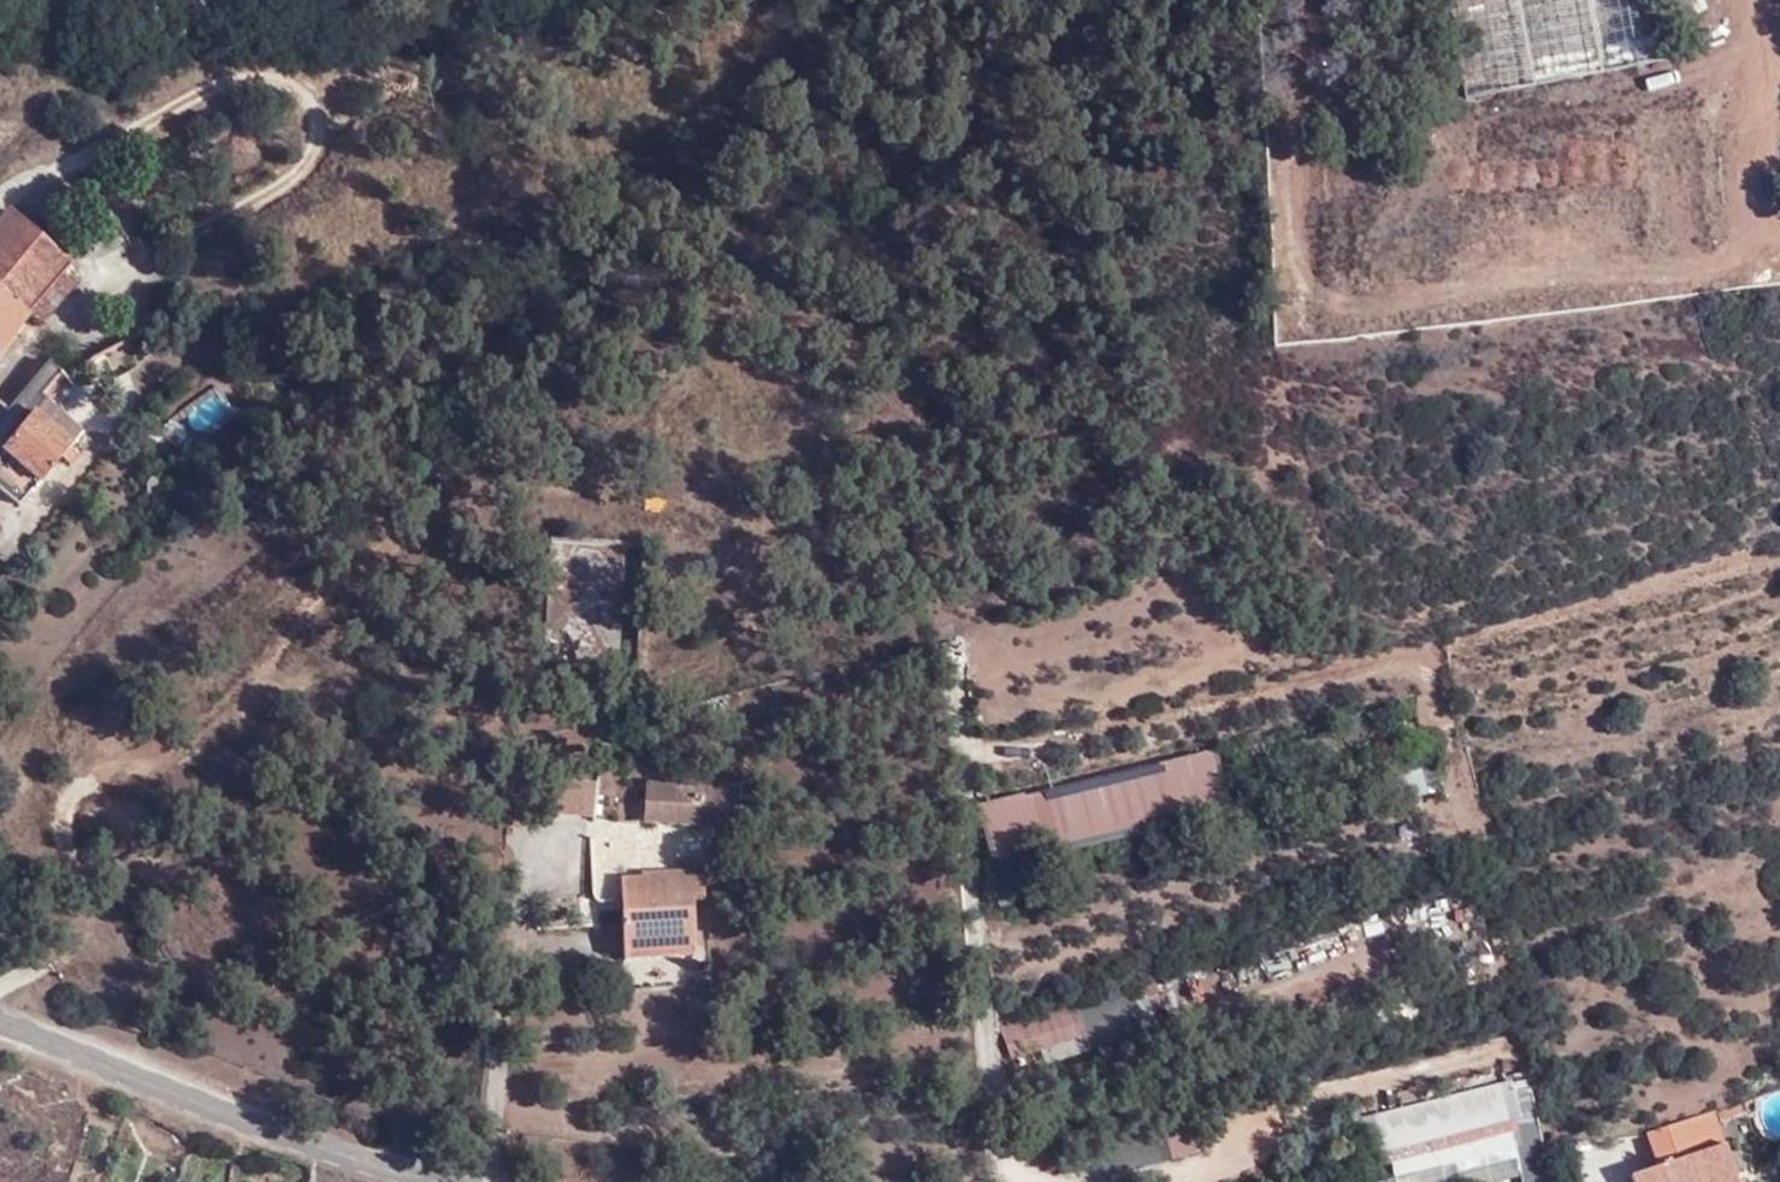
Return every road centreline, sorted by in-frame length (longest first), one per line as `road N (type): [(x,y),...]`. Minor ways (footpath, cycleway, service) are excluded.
road 1 (unclassified): [(0,1024),(327,1151),(447,1181)]

